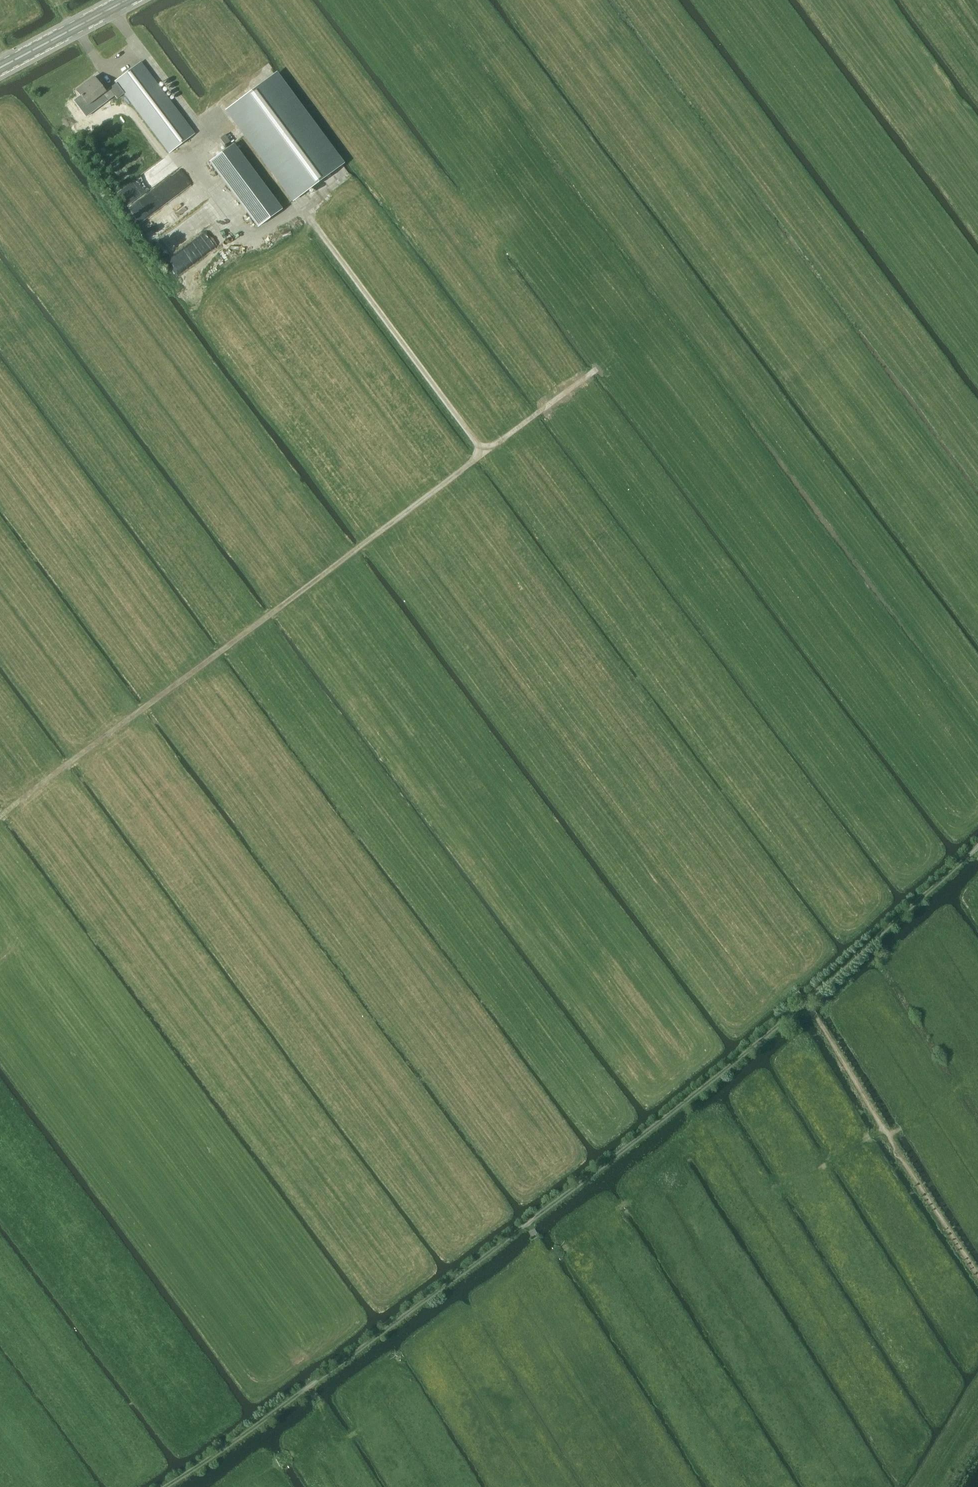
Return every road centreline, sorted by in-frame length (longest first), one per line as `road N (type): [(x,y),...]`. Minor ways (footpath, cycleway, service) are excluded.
road 1 (track): [(0,818),(597,369)]
road 2 (track): [(484,455),(226,123)]
road 3 (track): [(977,1276),(800,997)]
road 4 (secondary): [(0,70),(128,0)]

